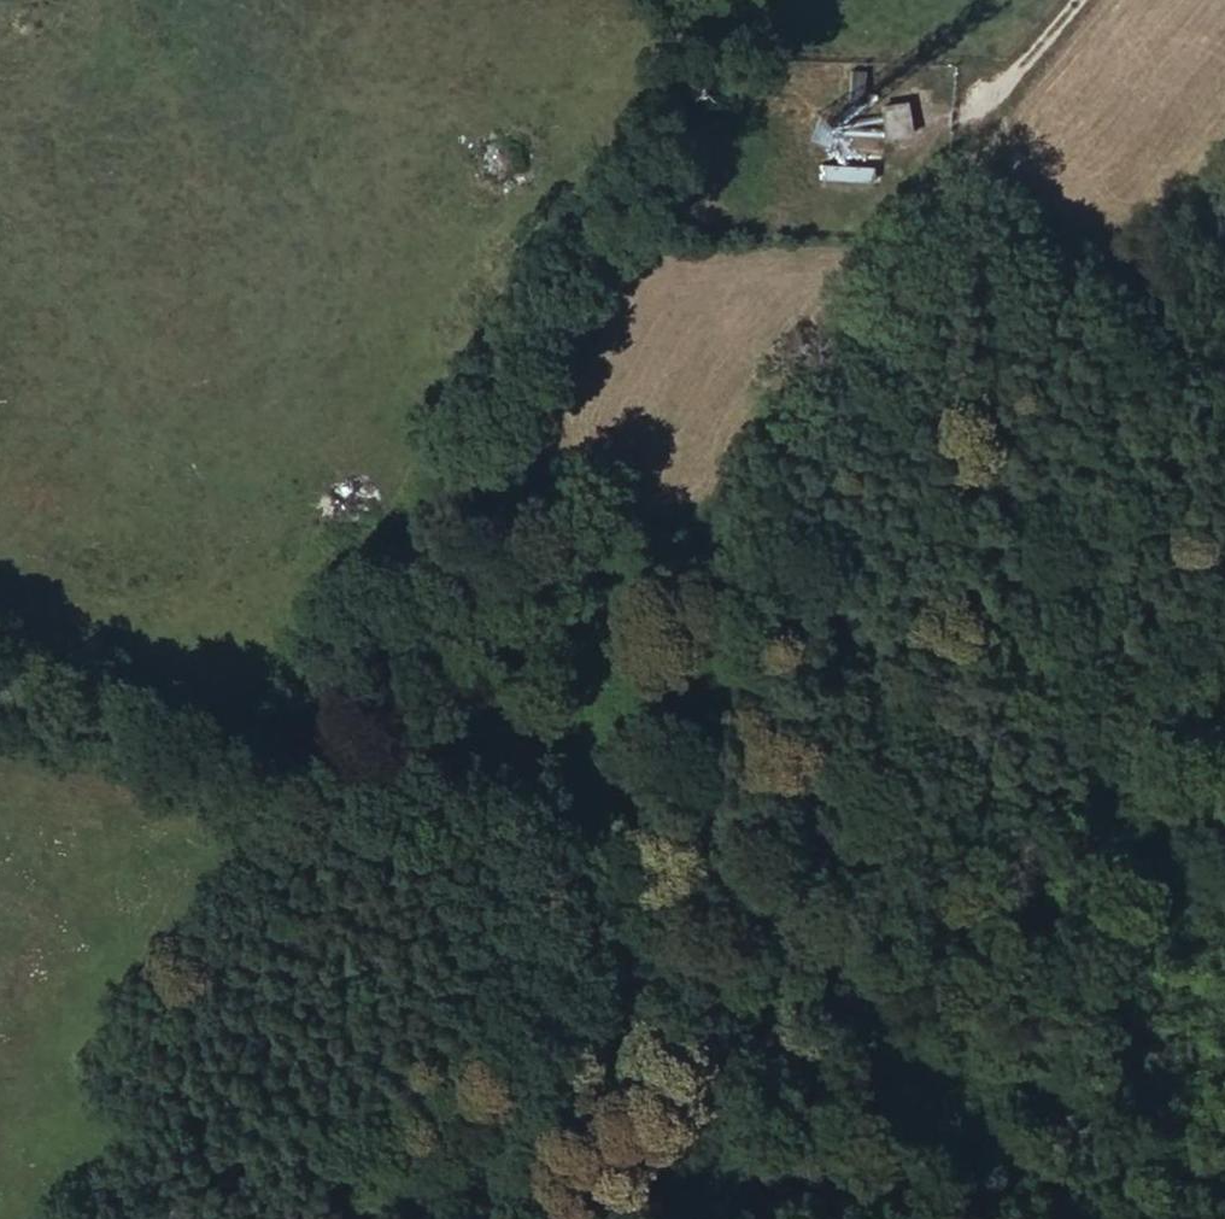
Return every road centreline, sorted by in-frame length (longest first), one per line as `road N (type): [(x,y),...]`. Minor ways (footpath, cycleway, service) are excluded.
road 1 (track): [(1080,0),(991,97),(952,104)]

